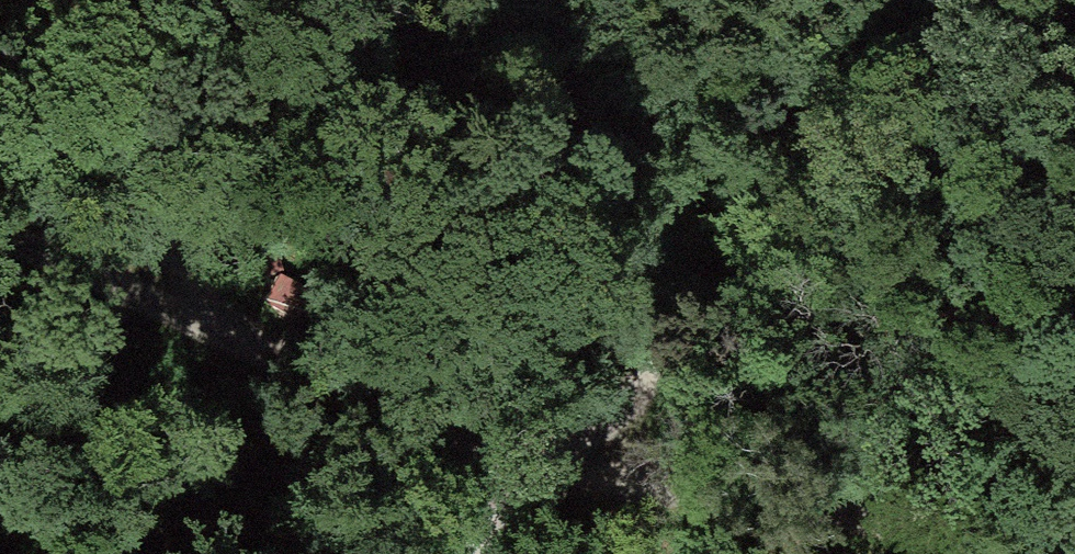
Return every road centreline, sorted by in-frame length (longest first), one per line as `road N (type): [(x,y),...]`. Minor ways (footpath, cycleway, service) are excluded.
road 1 (track): [(1074,550),(505,468),(388,407),(0,242)]
road 2 (track): [(469,553),(505,468),(690,348),(800,191),(901,0)]
road 3 (track): [(126,0),(166,187),(388,407)]

